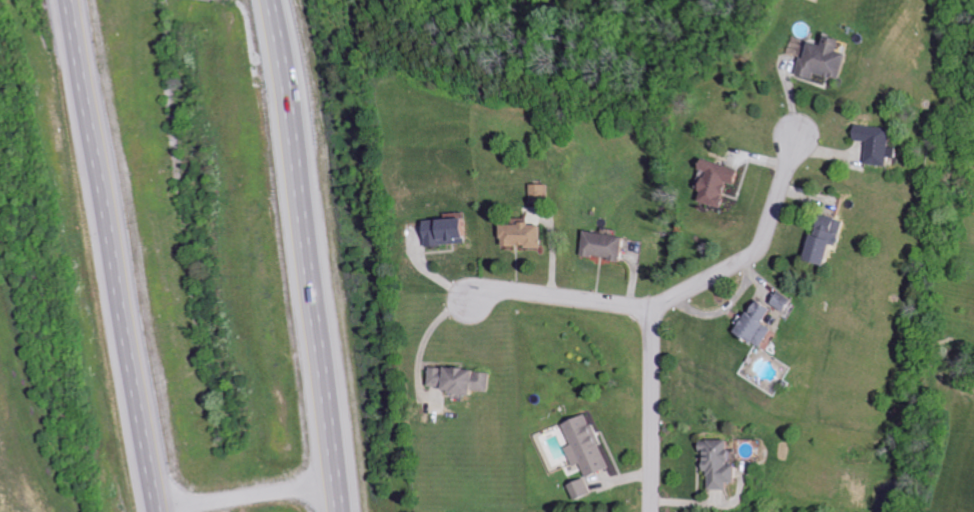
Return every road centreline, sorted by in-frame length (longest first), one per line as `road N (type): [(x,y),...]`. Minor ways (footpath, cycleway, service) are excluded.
road 1 (motorway): [(69,0),(158,511)]
road 2 (motorway): [(340,511),(273,0)]
road 3 (residential): [(789,136),(741,254),(652,304),(504,291),(481,301)]
road 4 (residential): [(651,511),(652,304)]

